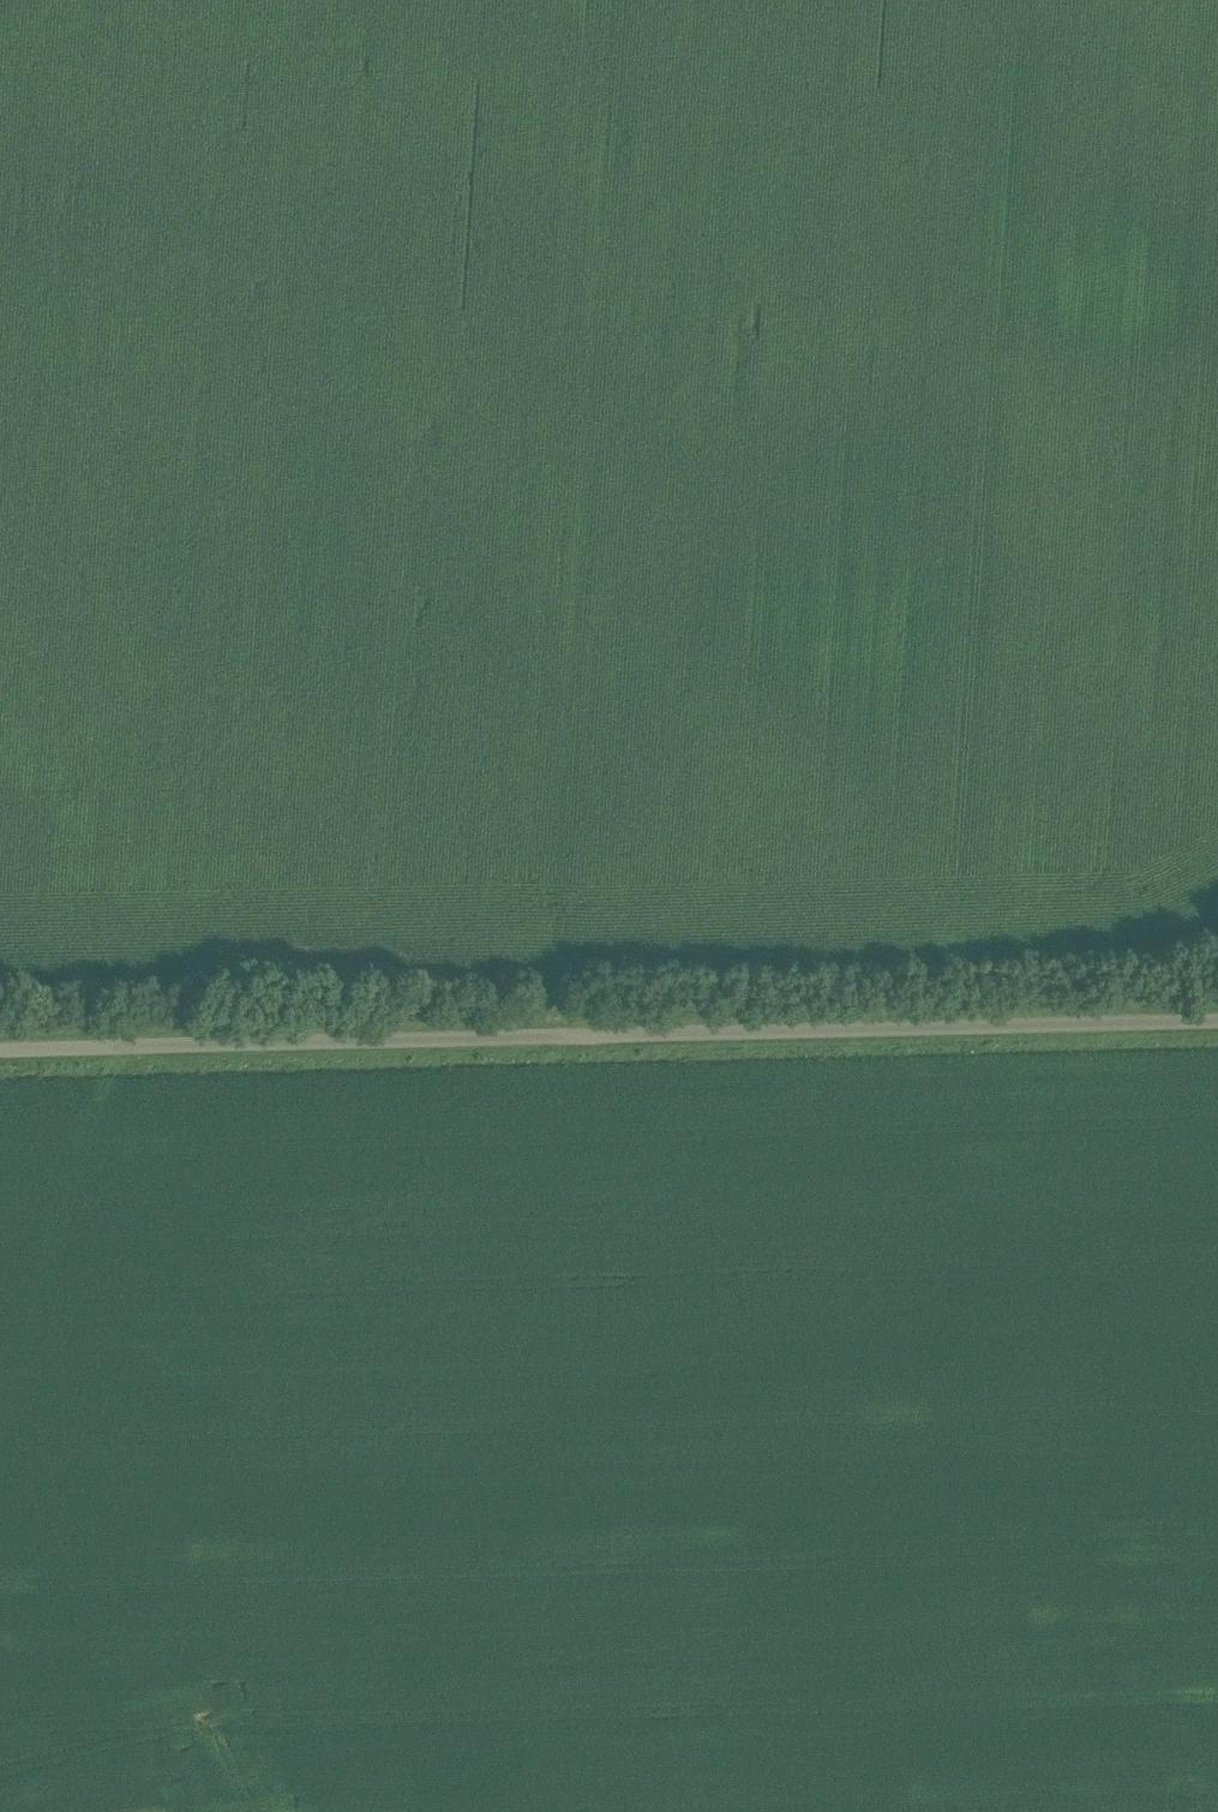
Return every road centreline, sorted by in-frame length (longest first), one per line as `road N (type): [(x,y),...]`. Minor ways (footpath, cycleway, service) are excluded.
road 1 (unclassified): [(0,1034),(1217,1009)]

